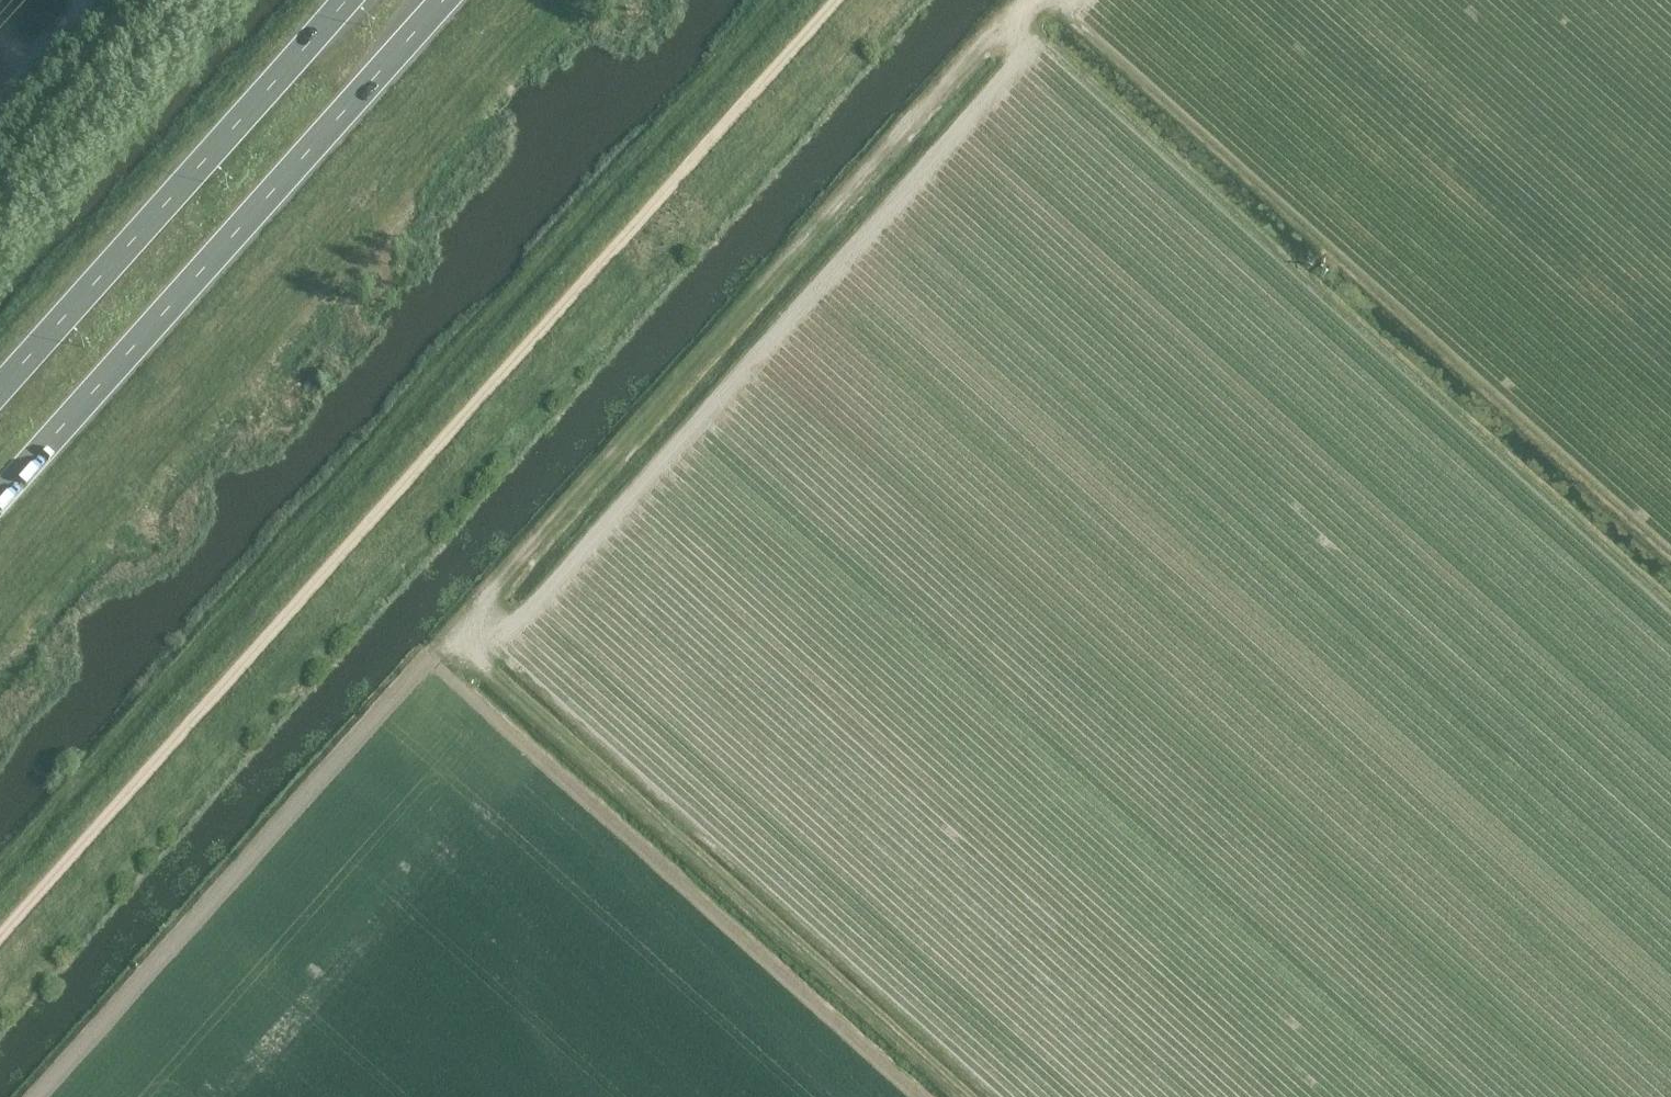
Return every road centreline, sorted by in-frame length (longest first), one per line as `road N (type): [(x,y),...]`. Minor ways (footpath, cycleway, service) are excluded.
road 1 (trunk): [(0,497),(444,0)]
road 2 (trunk): [(344,0),(0,390)]

